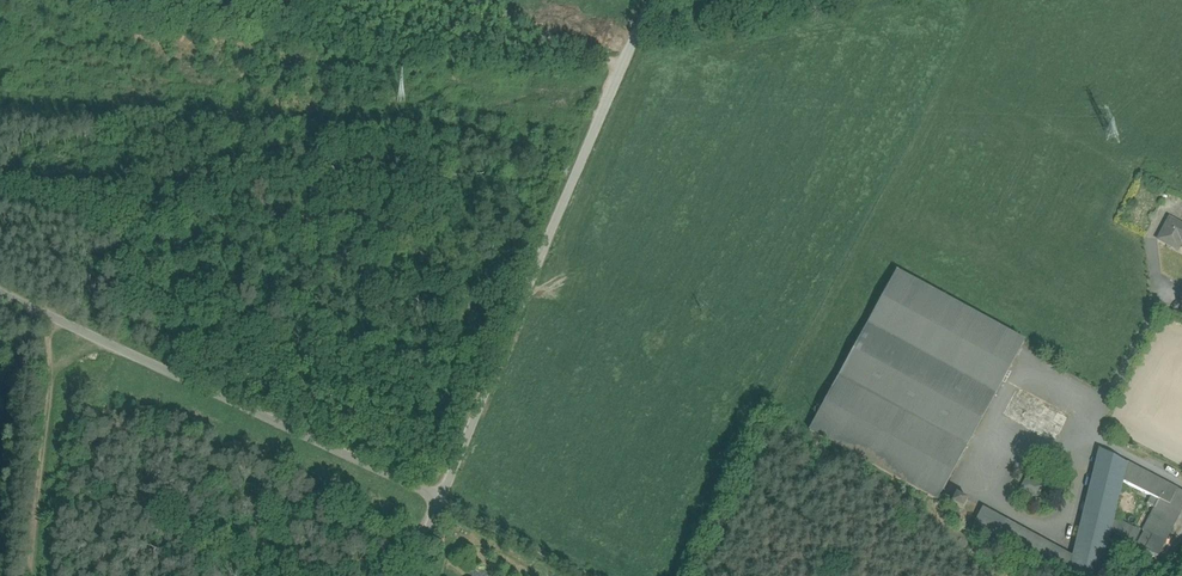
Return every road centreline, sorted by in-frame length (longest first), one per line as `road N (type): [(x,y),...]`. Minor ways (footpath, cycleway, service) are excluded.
road 1 (unclassified): [(650,0),(440,501)]
road 2 (unclassified): [(440,501),(0,292)]
road 3 (track): [(50,315),(30,575)]
road 4 (unclassified): [(1160,307),(1092,432),(1181,486)]
road 5 (track): [(440,501),(587,575)]
road 6 (track): [(621,66),(480,0)]

